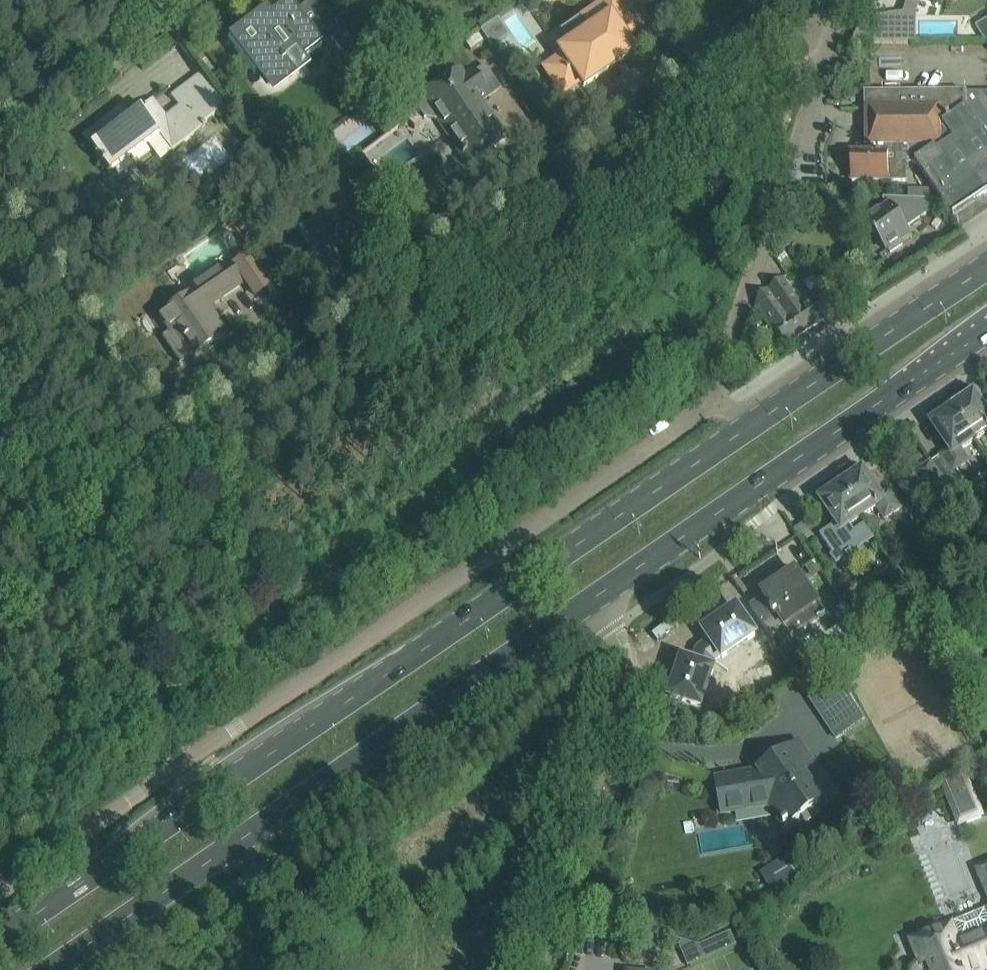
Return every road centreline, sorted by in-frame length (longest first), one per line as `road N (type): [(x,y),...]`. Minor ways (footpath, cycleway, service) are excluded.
road 1 (primary): [(738,439),(0,941)]
road 2 (residential): [(154,440),(169,451),(199,443),(745,69),(769,63),(817,80)]
road 3 (primary): [(49,969),(593,597)]
road 4 (residential): [(440,586),(0,895)]
road 5 (primary): [(593,597),(986,327)]
road 6 (unclassified): [(536,969),(628,671),(593,597)]
road 7 (residential): [(710,406),(817,80)]
road 8 (primary): [(986,270),(738,439)]
road 9 (residential): [(154,440),(0,234)]
road 10 (residential): [(59,85),(170,0)]

